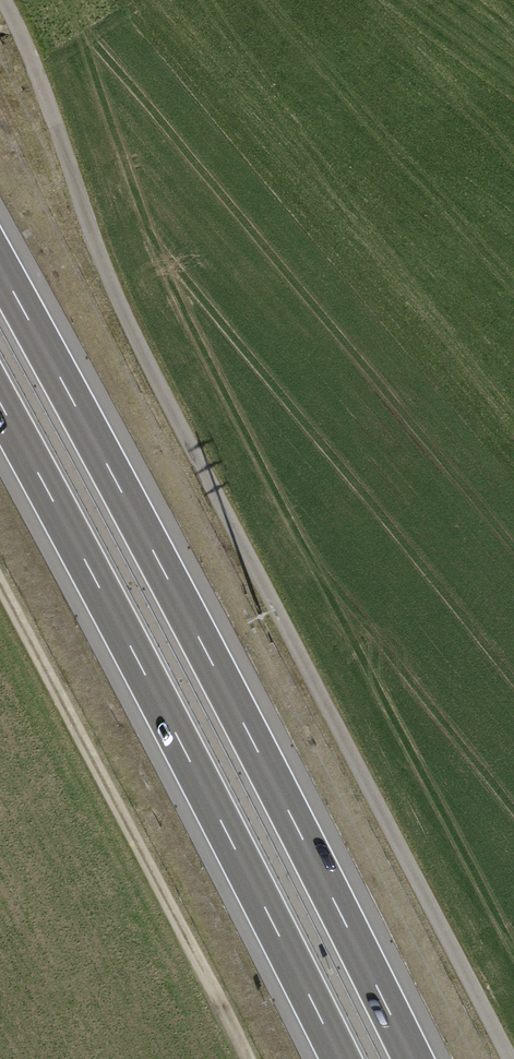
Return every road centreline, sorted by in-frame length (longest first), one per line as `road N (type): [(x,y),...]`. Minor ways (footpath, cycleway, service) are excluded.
road 1 (track): [(511,1058),(134,336),(4,0)]
road 2 (motorway): [(413,1058),(0,269)]
road 3 (motorway): [(0,405),(342,1058)]
road 4 (track): [(0,583),(247,1058)]

